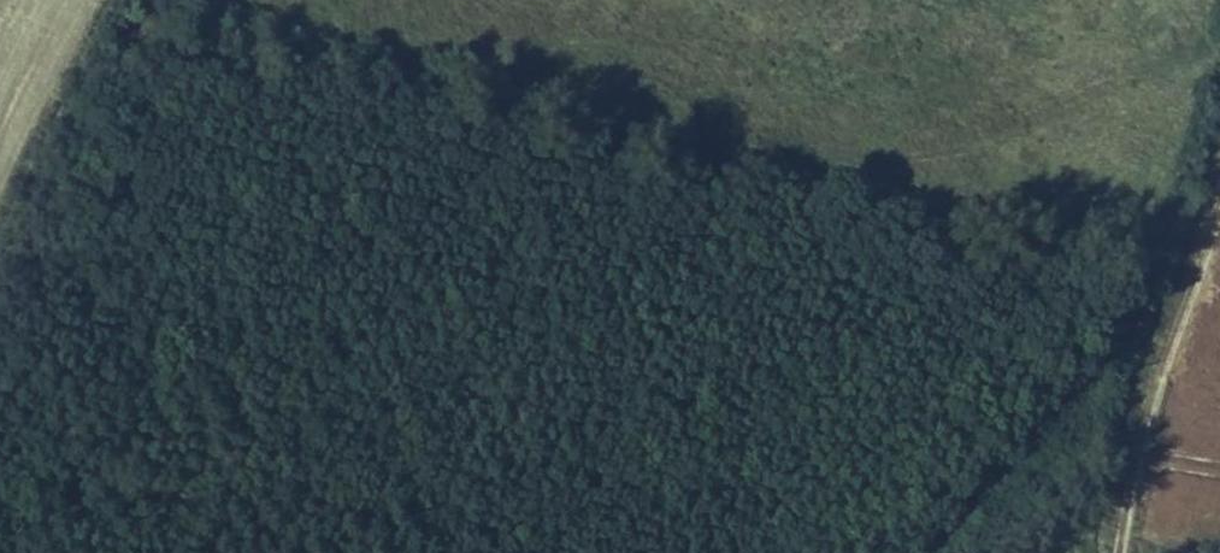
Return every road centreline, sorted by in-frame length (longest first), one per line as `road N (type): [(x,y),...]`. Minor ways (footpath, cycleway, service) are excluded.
road 1 (track): [(1121,552),(1131,460),(1219,193)]

